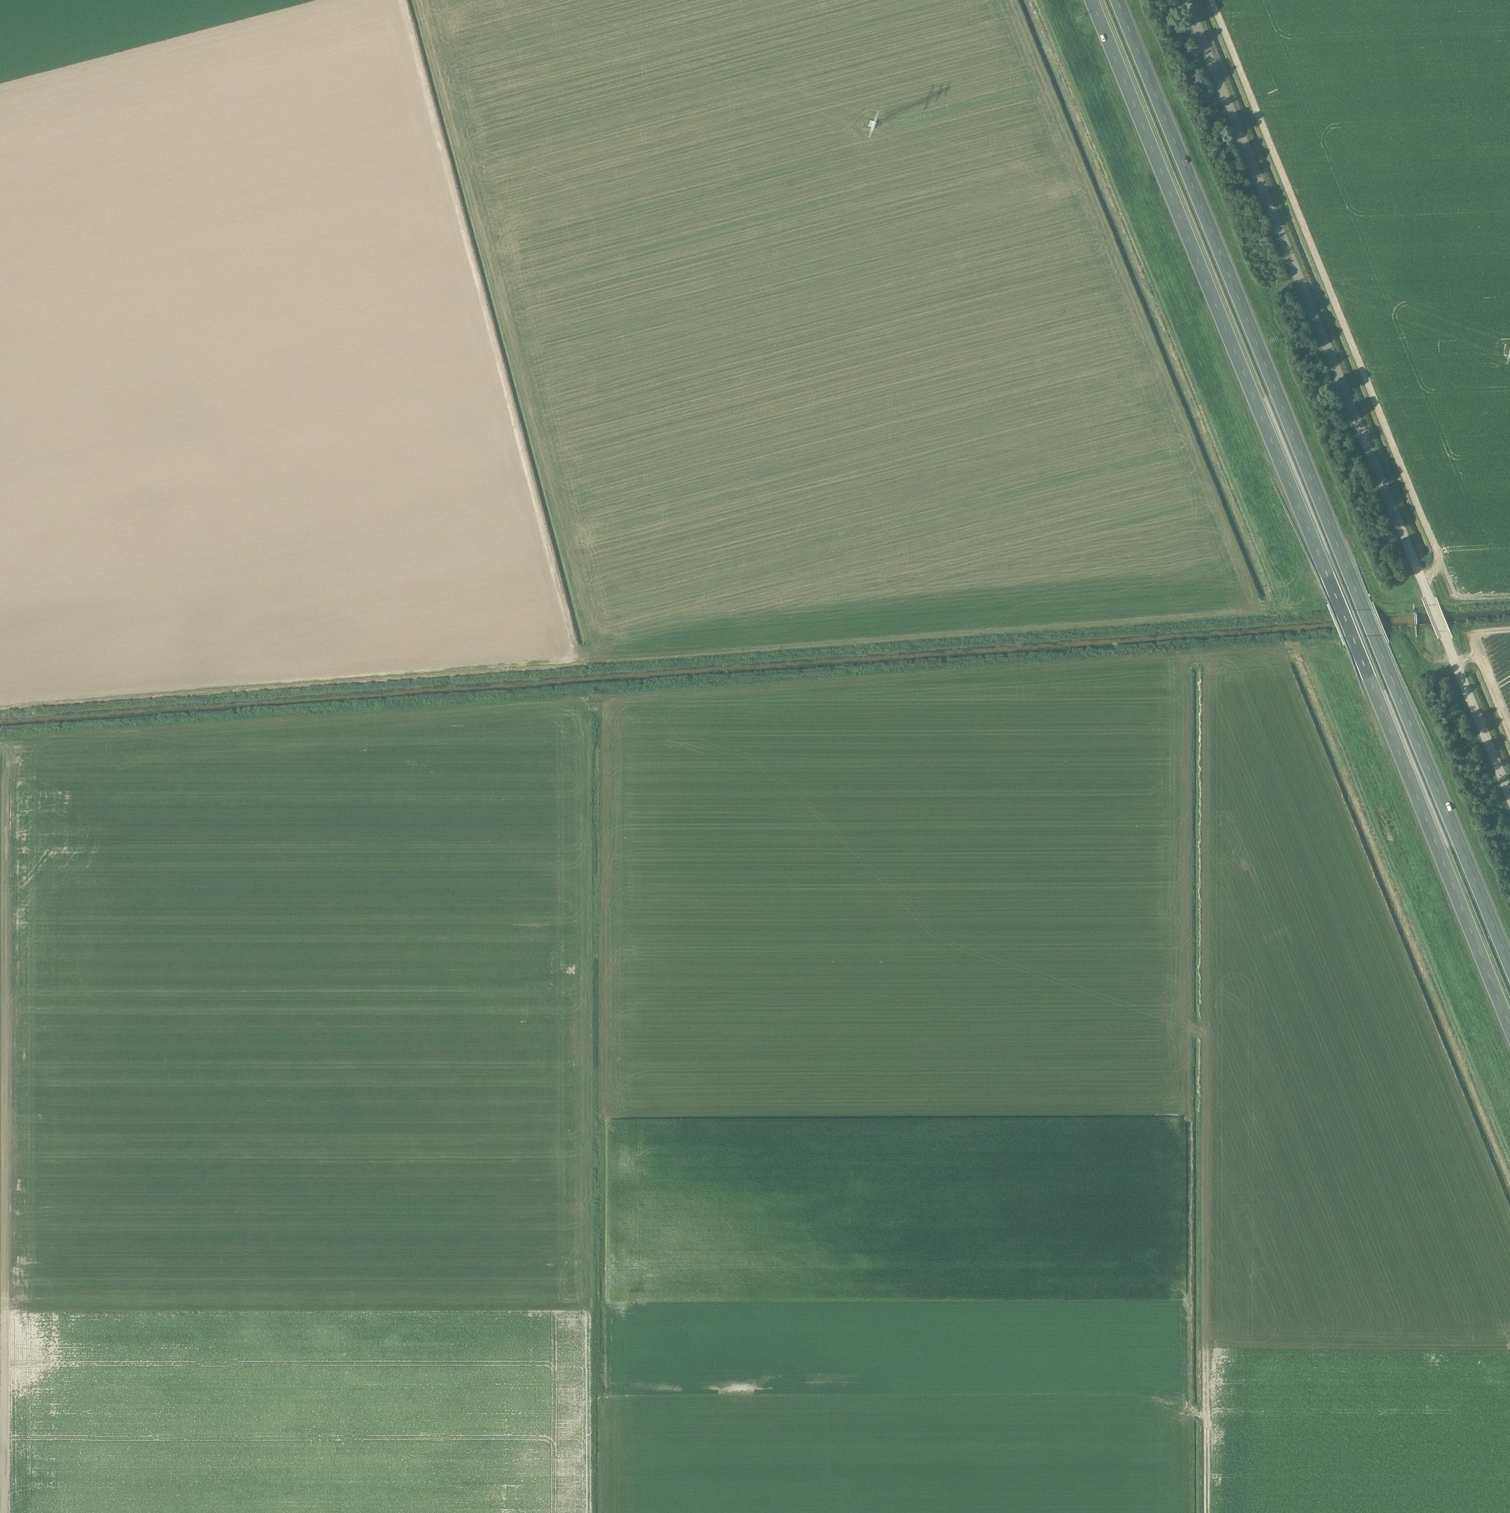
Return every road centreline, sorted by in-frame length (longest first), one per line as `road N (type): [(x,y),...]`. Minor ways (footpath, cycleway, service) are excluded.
road 1 (trunk): [(1092,0),(1509,1024)]
road 2 (trunk): [(1509,967),(1117,0)]
road 3 (unclassified): [(1509,796),(1186,0)]

